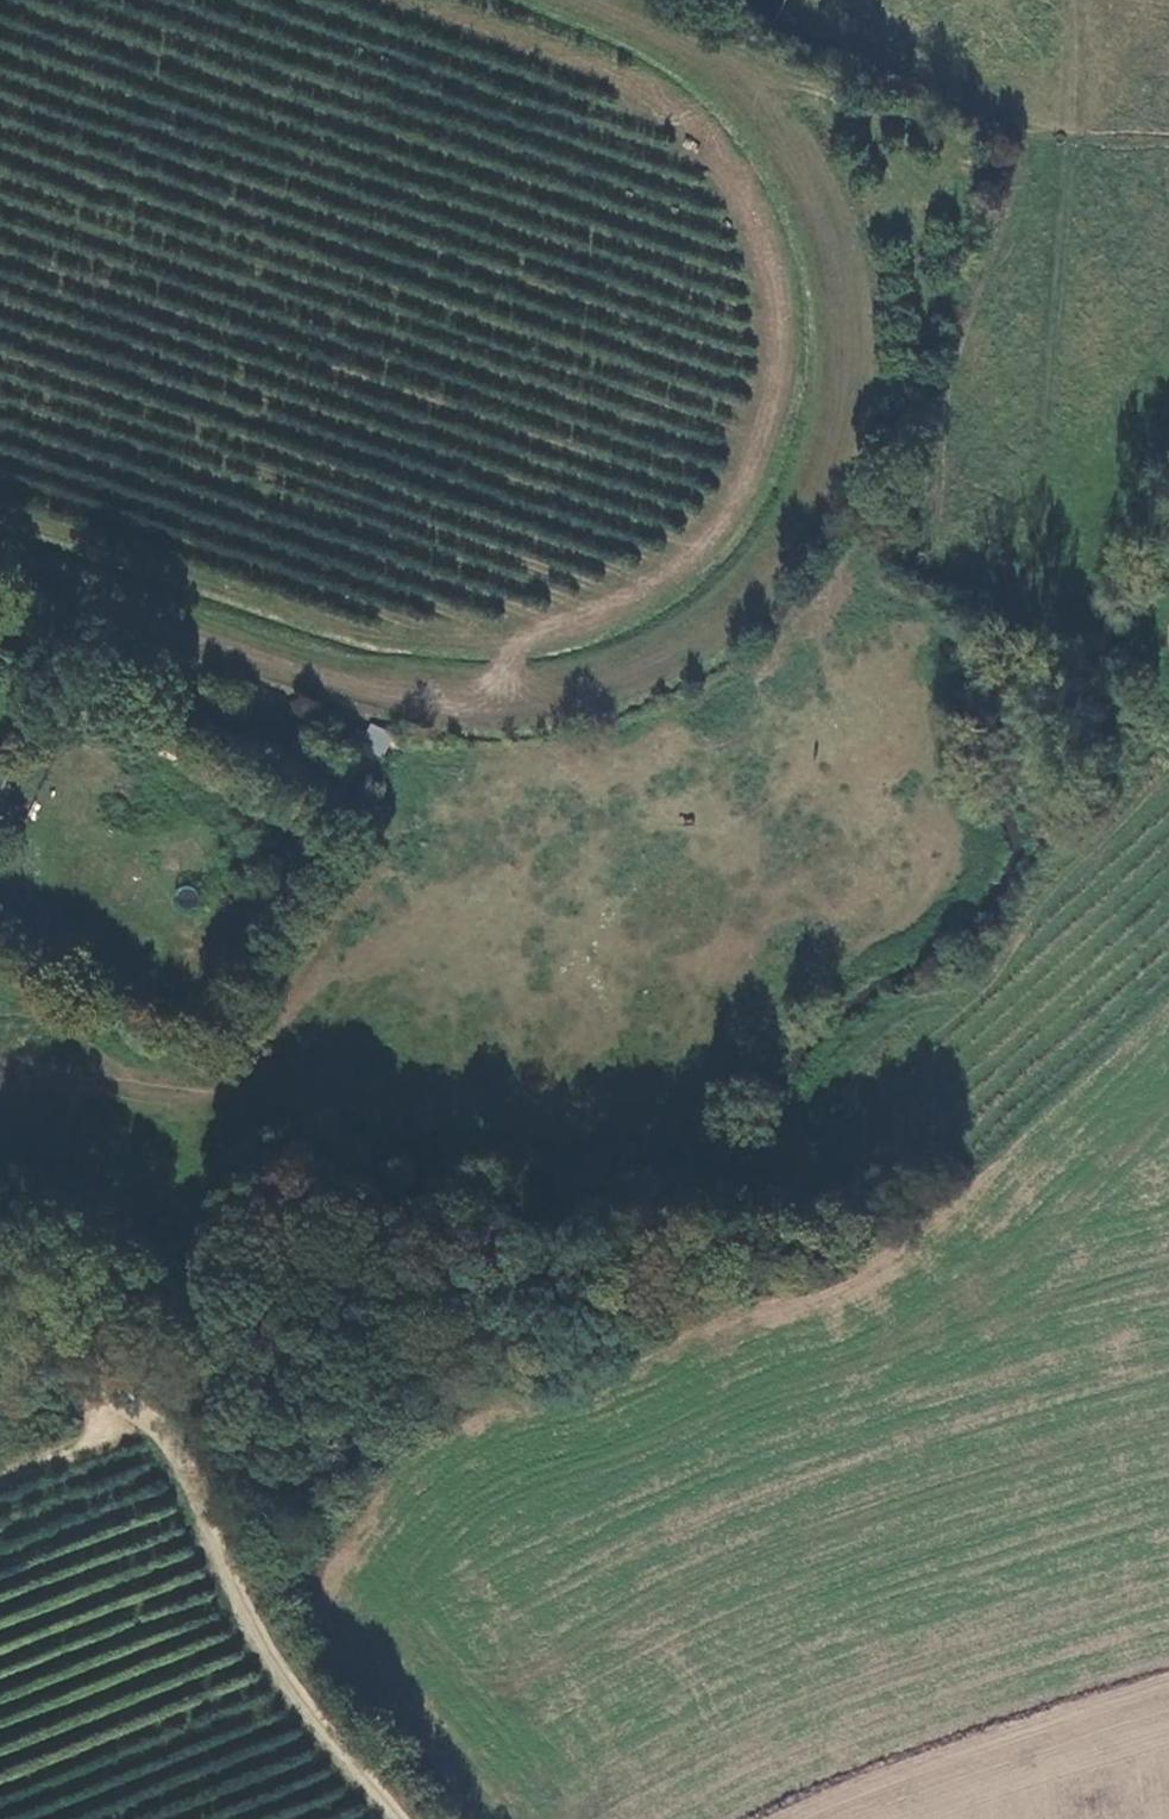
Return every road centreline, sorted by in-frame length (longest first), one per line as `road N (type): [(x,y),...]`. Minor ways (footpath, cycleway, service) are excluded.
road 1 (track): [(0,1391),(94,1393),(161,1425),(252,1636),(396,1818)]
road 2 (track): [(822,1818),(1085,1704),(1168,1690)]
road 3 (track): [(568,0),(721,64)]

